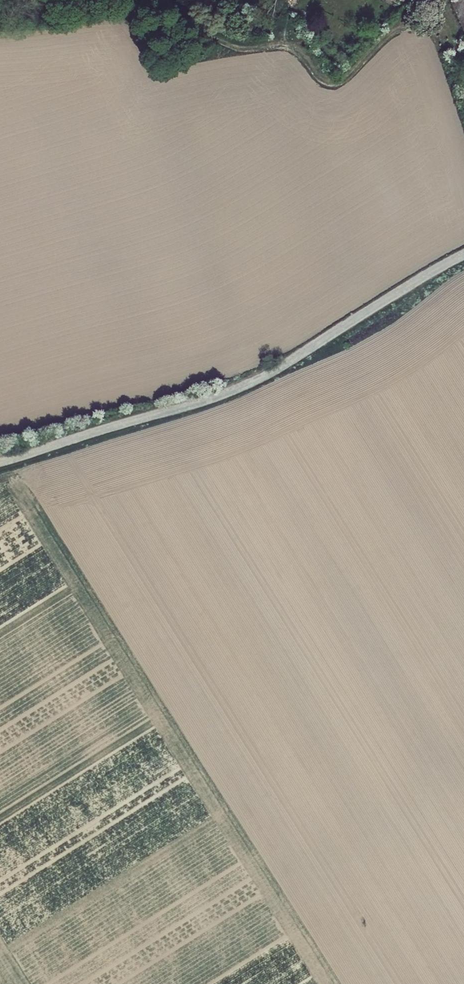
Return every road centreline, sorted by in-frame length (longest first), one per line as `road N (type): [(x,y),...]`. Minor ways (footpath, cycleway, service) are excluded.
road 1 (track): [(463,254),(224,394),(0,461)]

